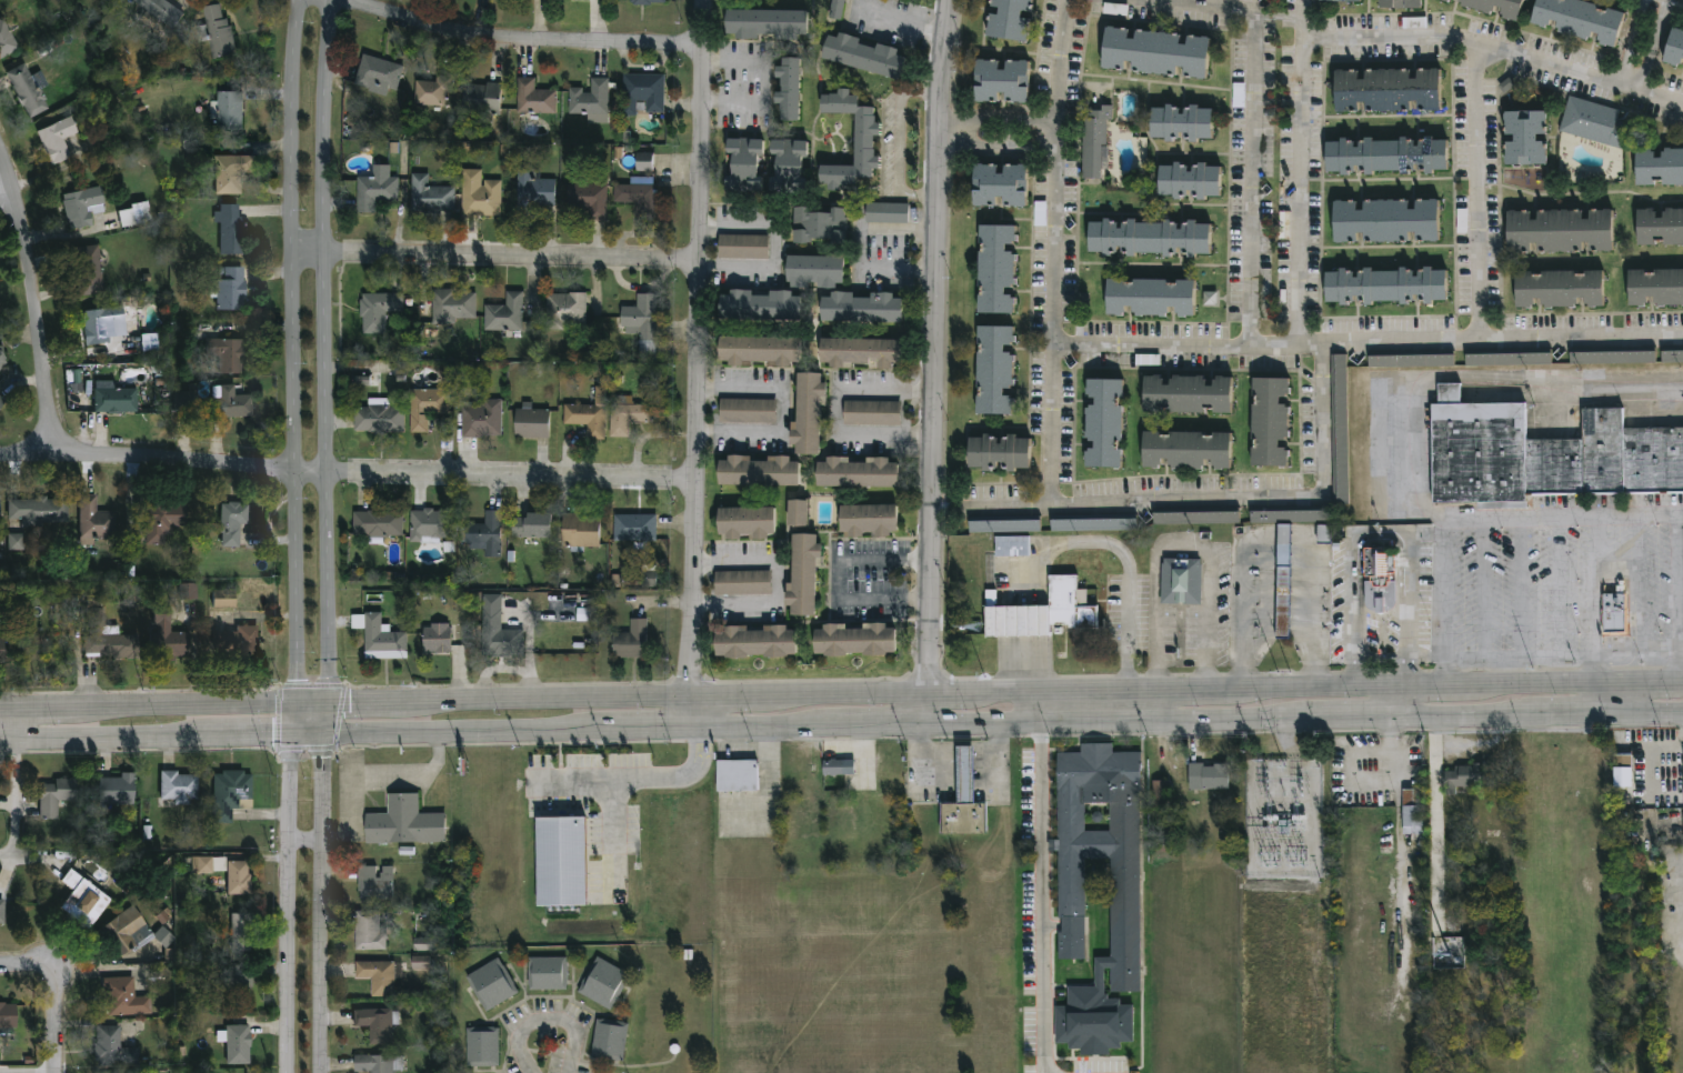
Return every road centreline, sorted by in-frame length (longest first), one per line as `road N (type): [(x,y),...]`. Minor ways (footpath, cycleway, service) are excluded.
road 1 (secondary): [(1682,683),(327,702)]
road 2 (residential): [(691,726),(700,0)]
road 3 (residential): [(934,722),(925,694),(933,147),(943,0)]
road 4 (tertiary): [(301,0),(290,148),(295,703)]
road 5 (tertiary): [(327,702),(320,212),(332,0)]
road 6 (residential): [(695,483),(0,460)]
road 7 (residential): [(698,259),(290,253)]
road 8 (secondary): [(919,723),(1311,716)]
road 9 (residential): [(703,44),(523,40),(459,31),(352,0)]
road 10 (residential): [(291,732),(290,1072)]
road 11 (residential): [(323,1072),(323,732)]
road 12 (secondary): [(327,702),(0,708)]
road 13 (secondary): [(291,732),(608,728)]
road 14 (residential): [(56,458),(39,299),(17,194),(0,158)]
road 15 (secondary): [(0,740),(224,734)]
road 16 (secondary): [(1390,715),(1536,713)]
road 17 (secondary): [(691,726),(837,724)]

